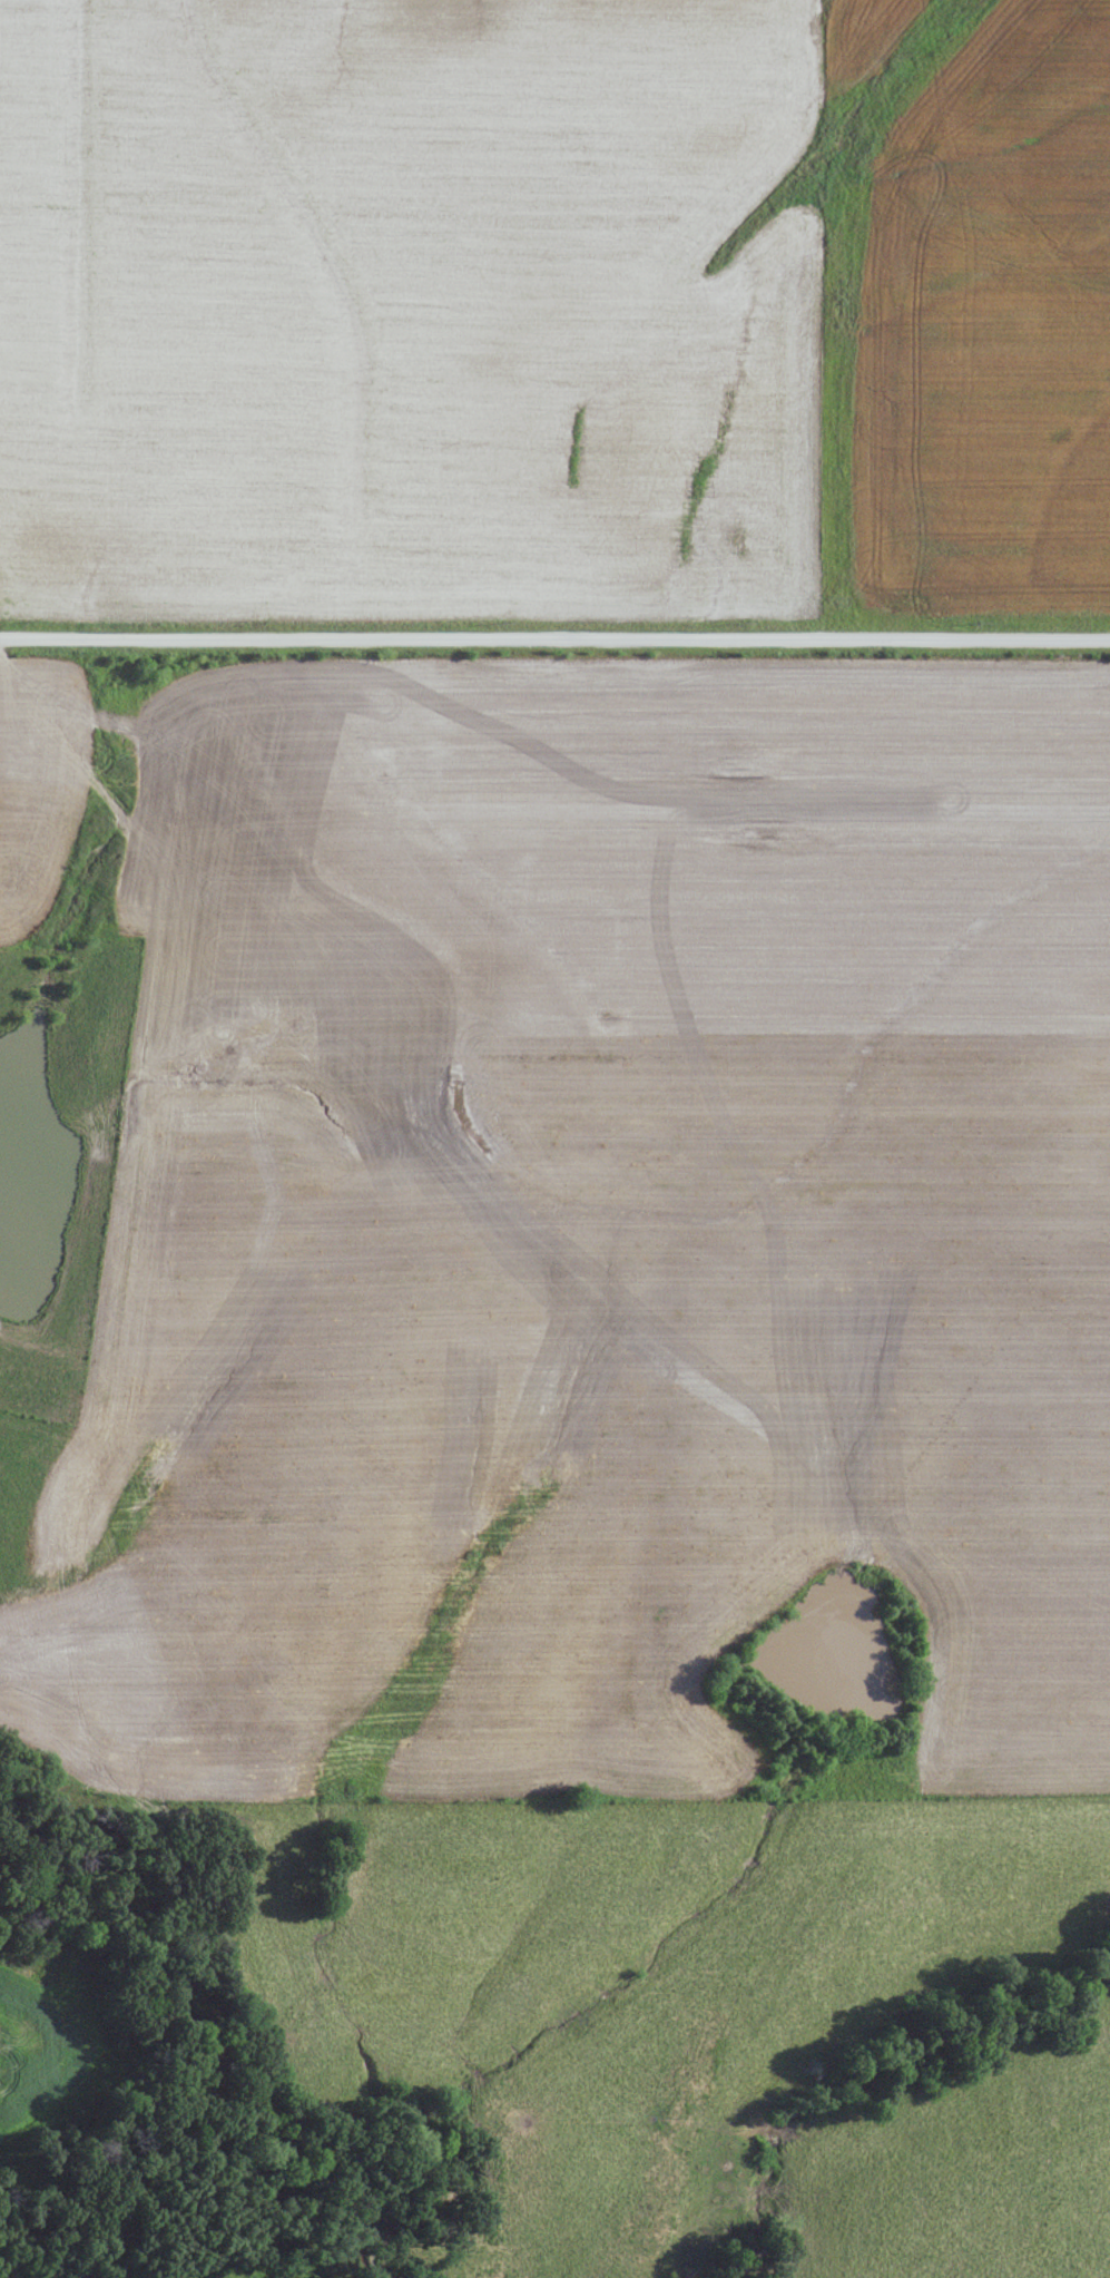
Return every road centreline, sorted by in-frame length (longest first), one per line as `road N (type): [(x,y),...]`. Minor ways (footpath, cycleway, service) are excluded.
road 1 (residential): [(0,638),(1109,639)]

